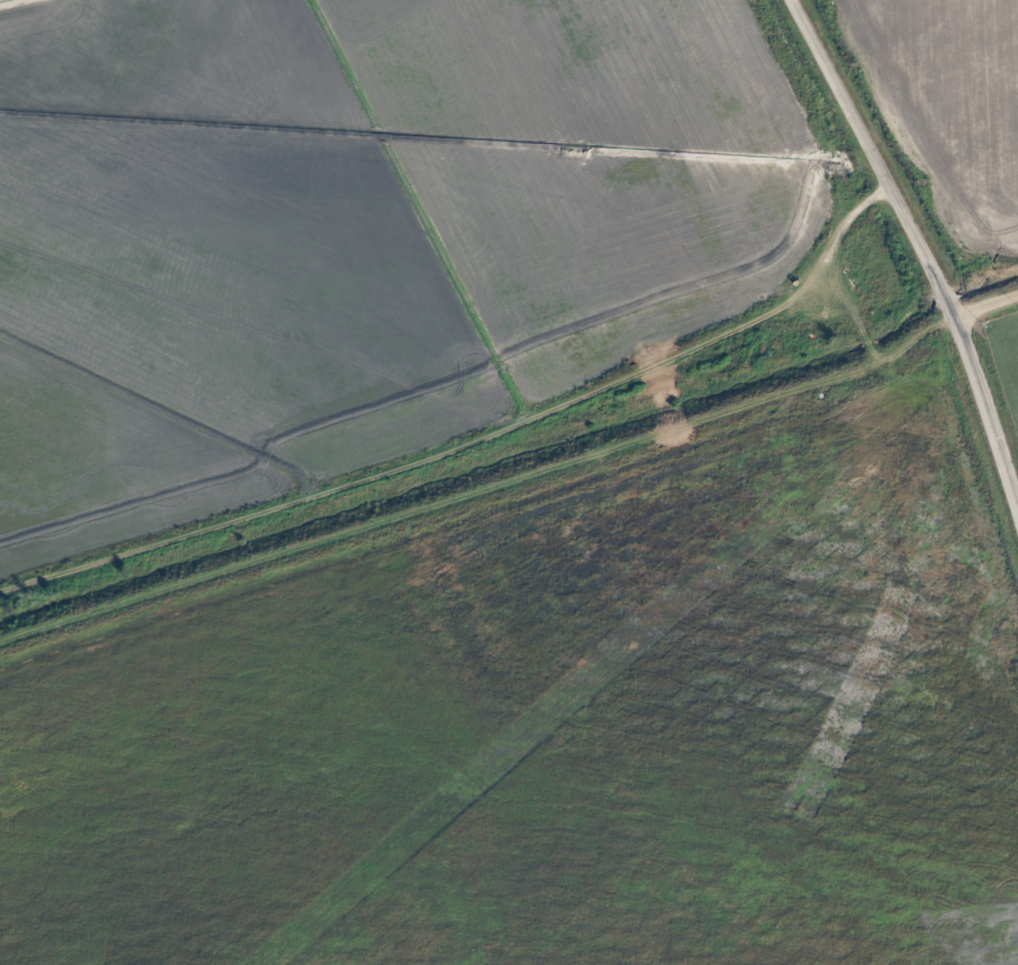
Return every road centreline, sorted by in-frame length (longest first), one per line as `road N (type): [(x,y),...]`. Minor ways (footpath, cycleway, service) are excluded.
road 1 (tertiary): [(788,0),(953,313),(1017,521)]

